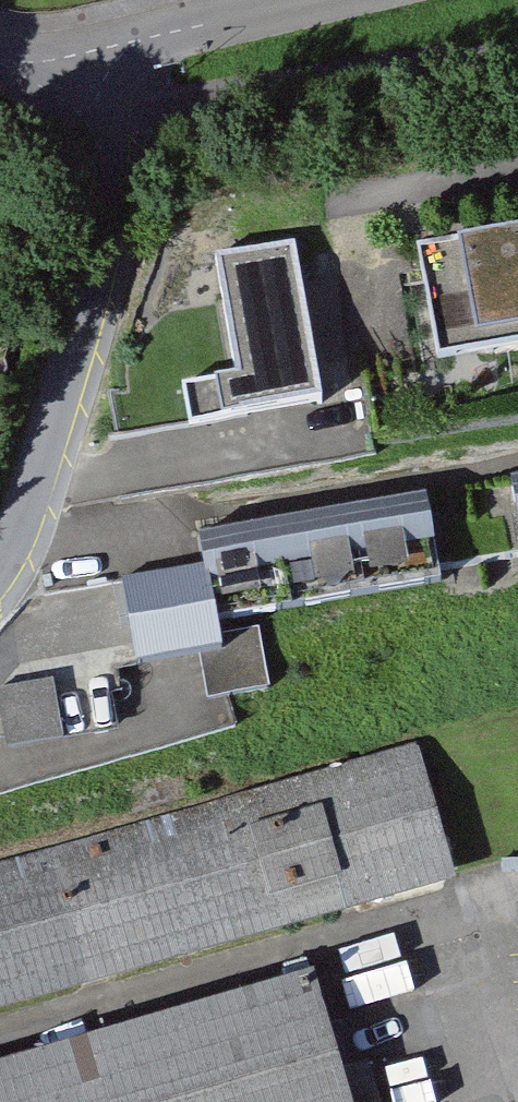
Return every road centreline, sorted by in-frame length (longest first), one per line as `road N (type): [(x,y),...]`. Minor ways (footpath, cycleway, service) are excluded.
road 1 (residential): [(0,572),(30,522),(97,267),(104,177),(91,122),(57,74)]
road 2 (residential): [(57,74),(184,105),(459,66),(517,69)]
road 3 (residential): [(200,223),(517,165)]
road 4 (residential): [(57,74),(137,37),(309,0)]

